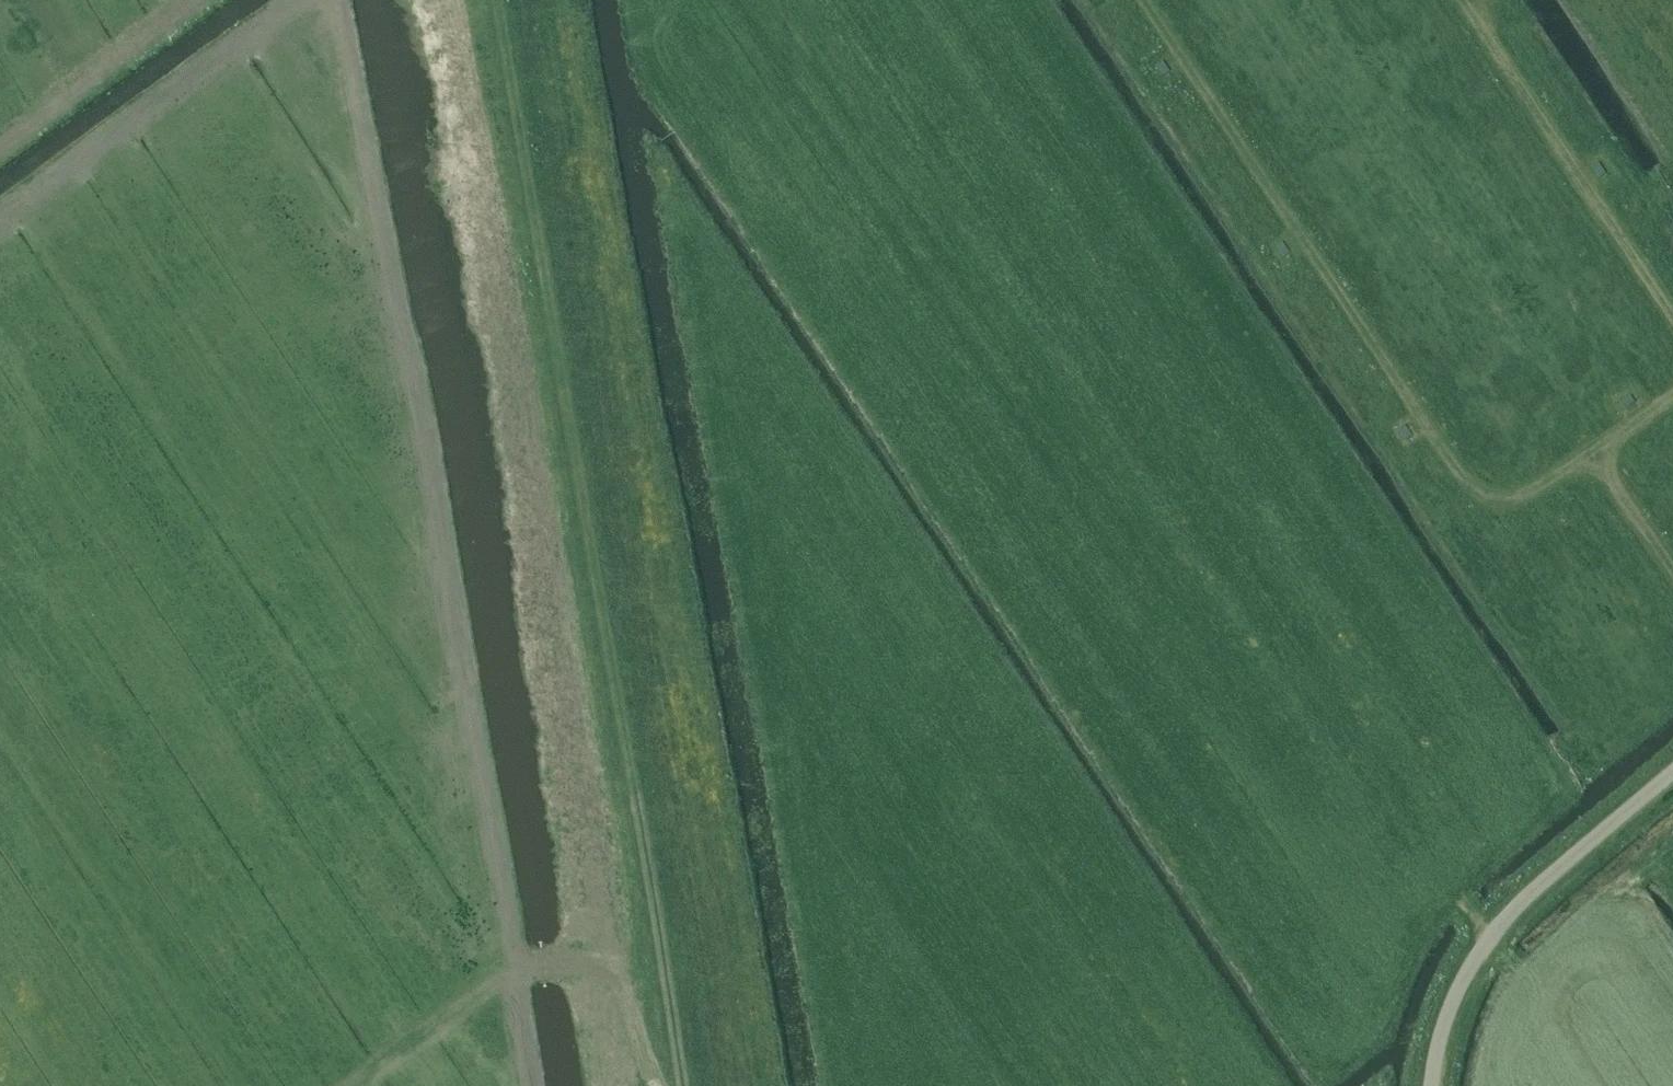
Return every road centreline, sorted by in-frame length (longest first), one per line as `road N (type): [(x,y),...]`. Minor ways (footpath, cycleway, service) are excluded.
road 1 (track): [(680,1085),(589,489),(499,0)]
road 2 (unclassified): [(1432,1085),(1447,1013),(1474,960),(1546,878),(1672,771)]

